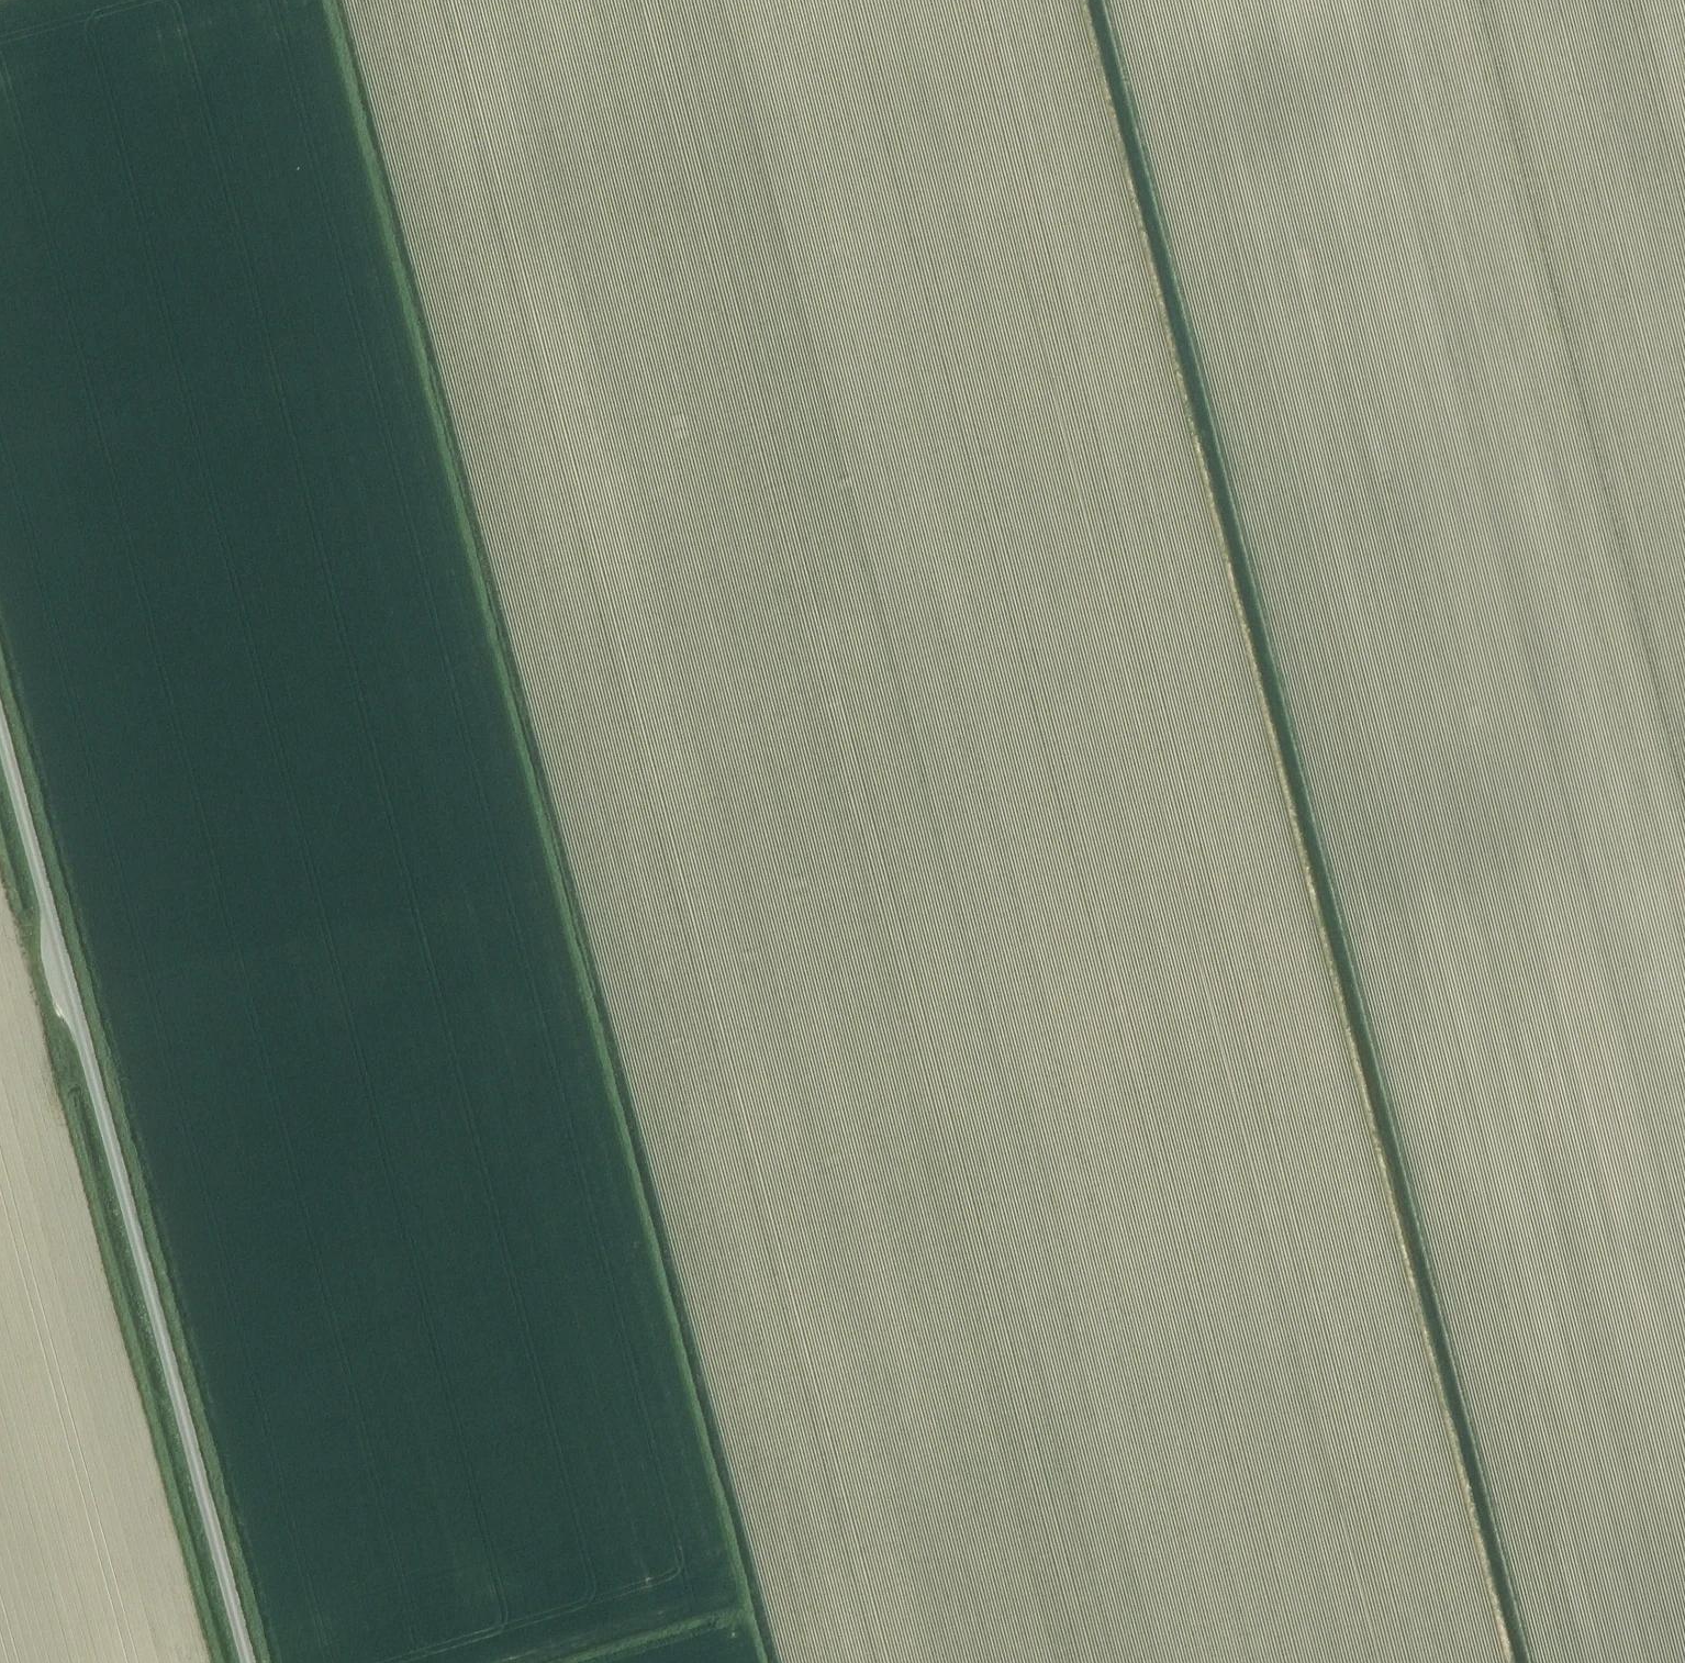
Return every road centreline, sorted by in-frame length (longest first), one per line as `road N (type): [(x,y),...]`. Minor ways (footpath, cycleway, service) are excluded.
road 1 (track): [(1426,0),(1684,1050)]
road 2 (unclassified): [(251,1662),(0,727)]

